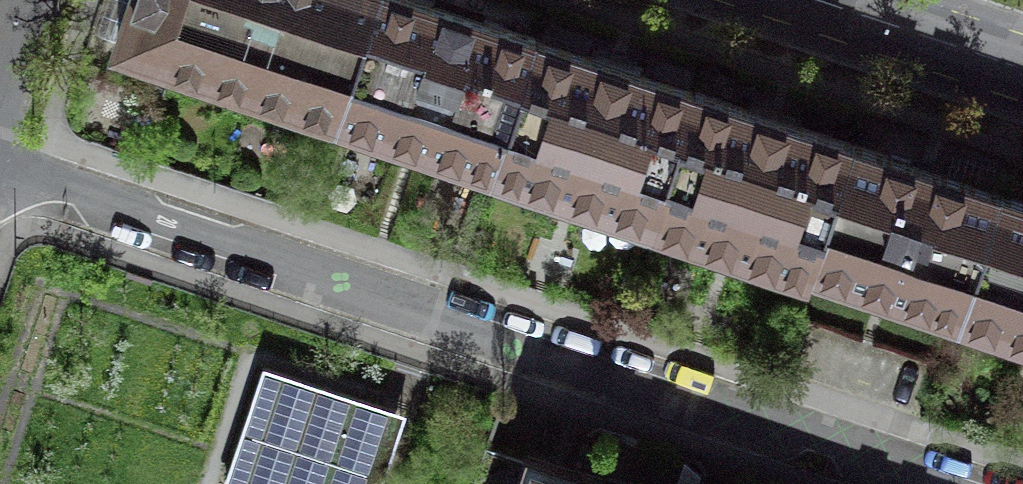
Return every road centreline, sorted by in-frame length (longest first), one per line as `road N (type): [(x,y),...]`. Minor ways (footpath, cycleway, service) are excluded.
road 1 (residential): [(0,171),(939,483)]
road 2 (secondary): [(1022,68),(819,0)]

